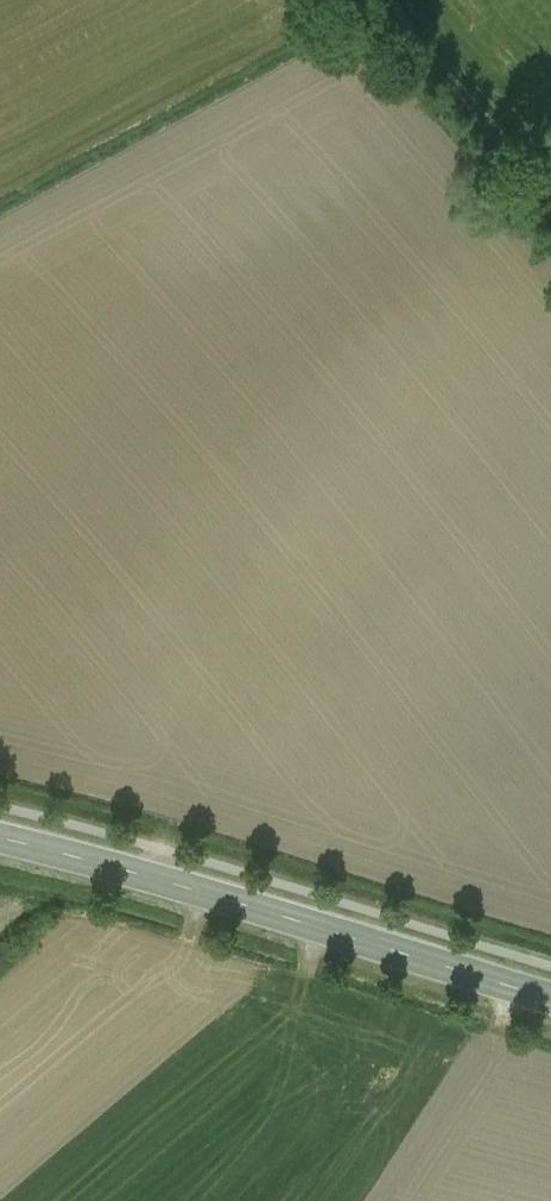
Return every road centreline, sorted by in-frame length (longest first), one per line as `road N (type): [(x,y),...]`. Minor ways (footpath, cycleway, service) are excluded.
road 1 (secondary): [(550,996),(0,837)]
road 2 (track): [(550,197),(372,0)]

